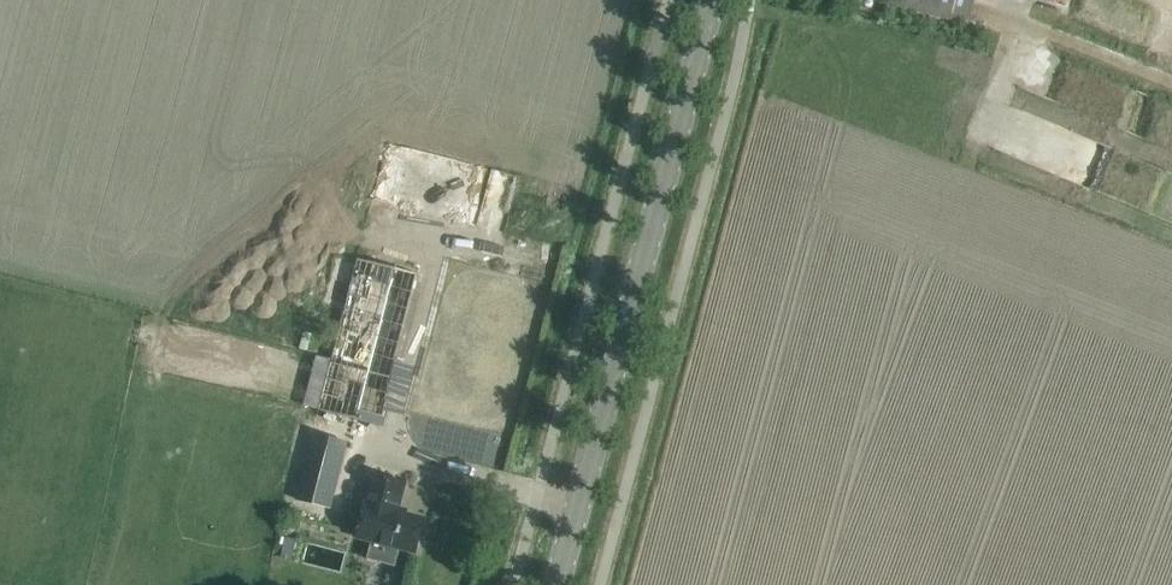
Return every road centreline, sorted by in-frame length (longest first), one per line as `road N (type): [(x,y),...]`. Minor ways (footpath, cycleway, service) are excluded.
road 1 (tertiary): [(561,584),(722,0)]

